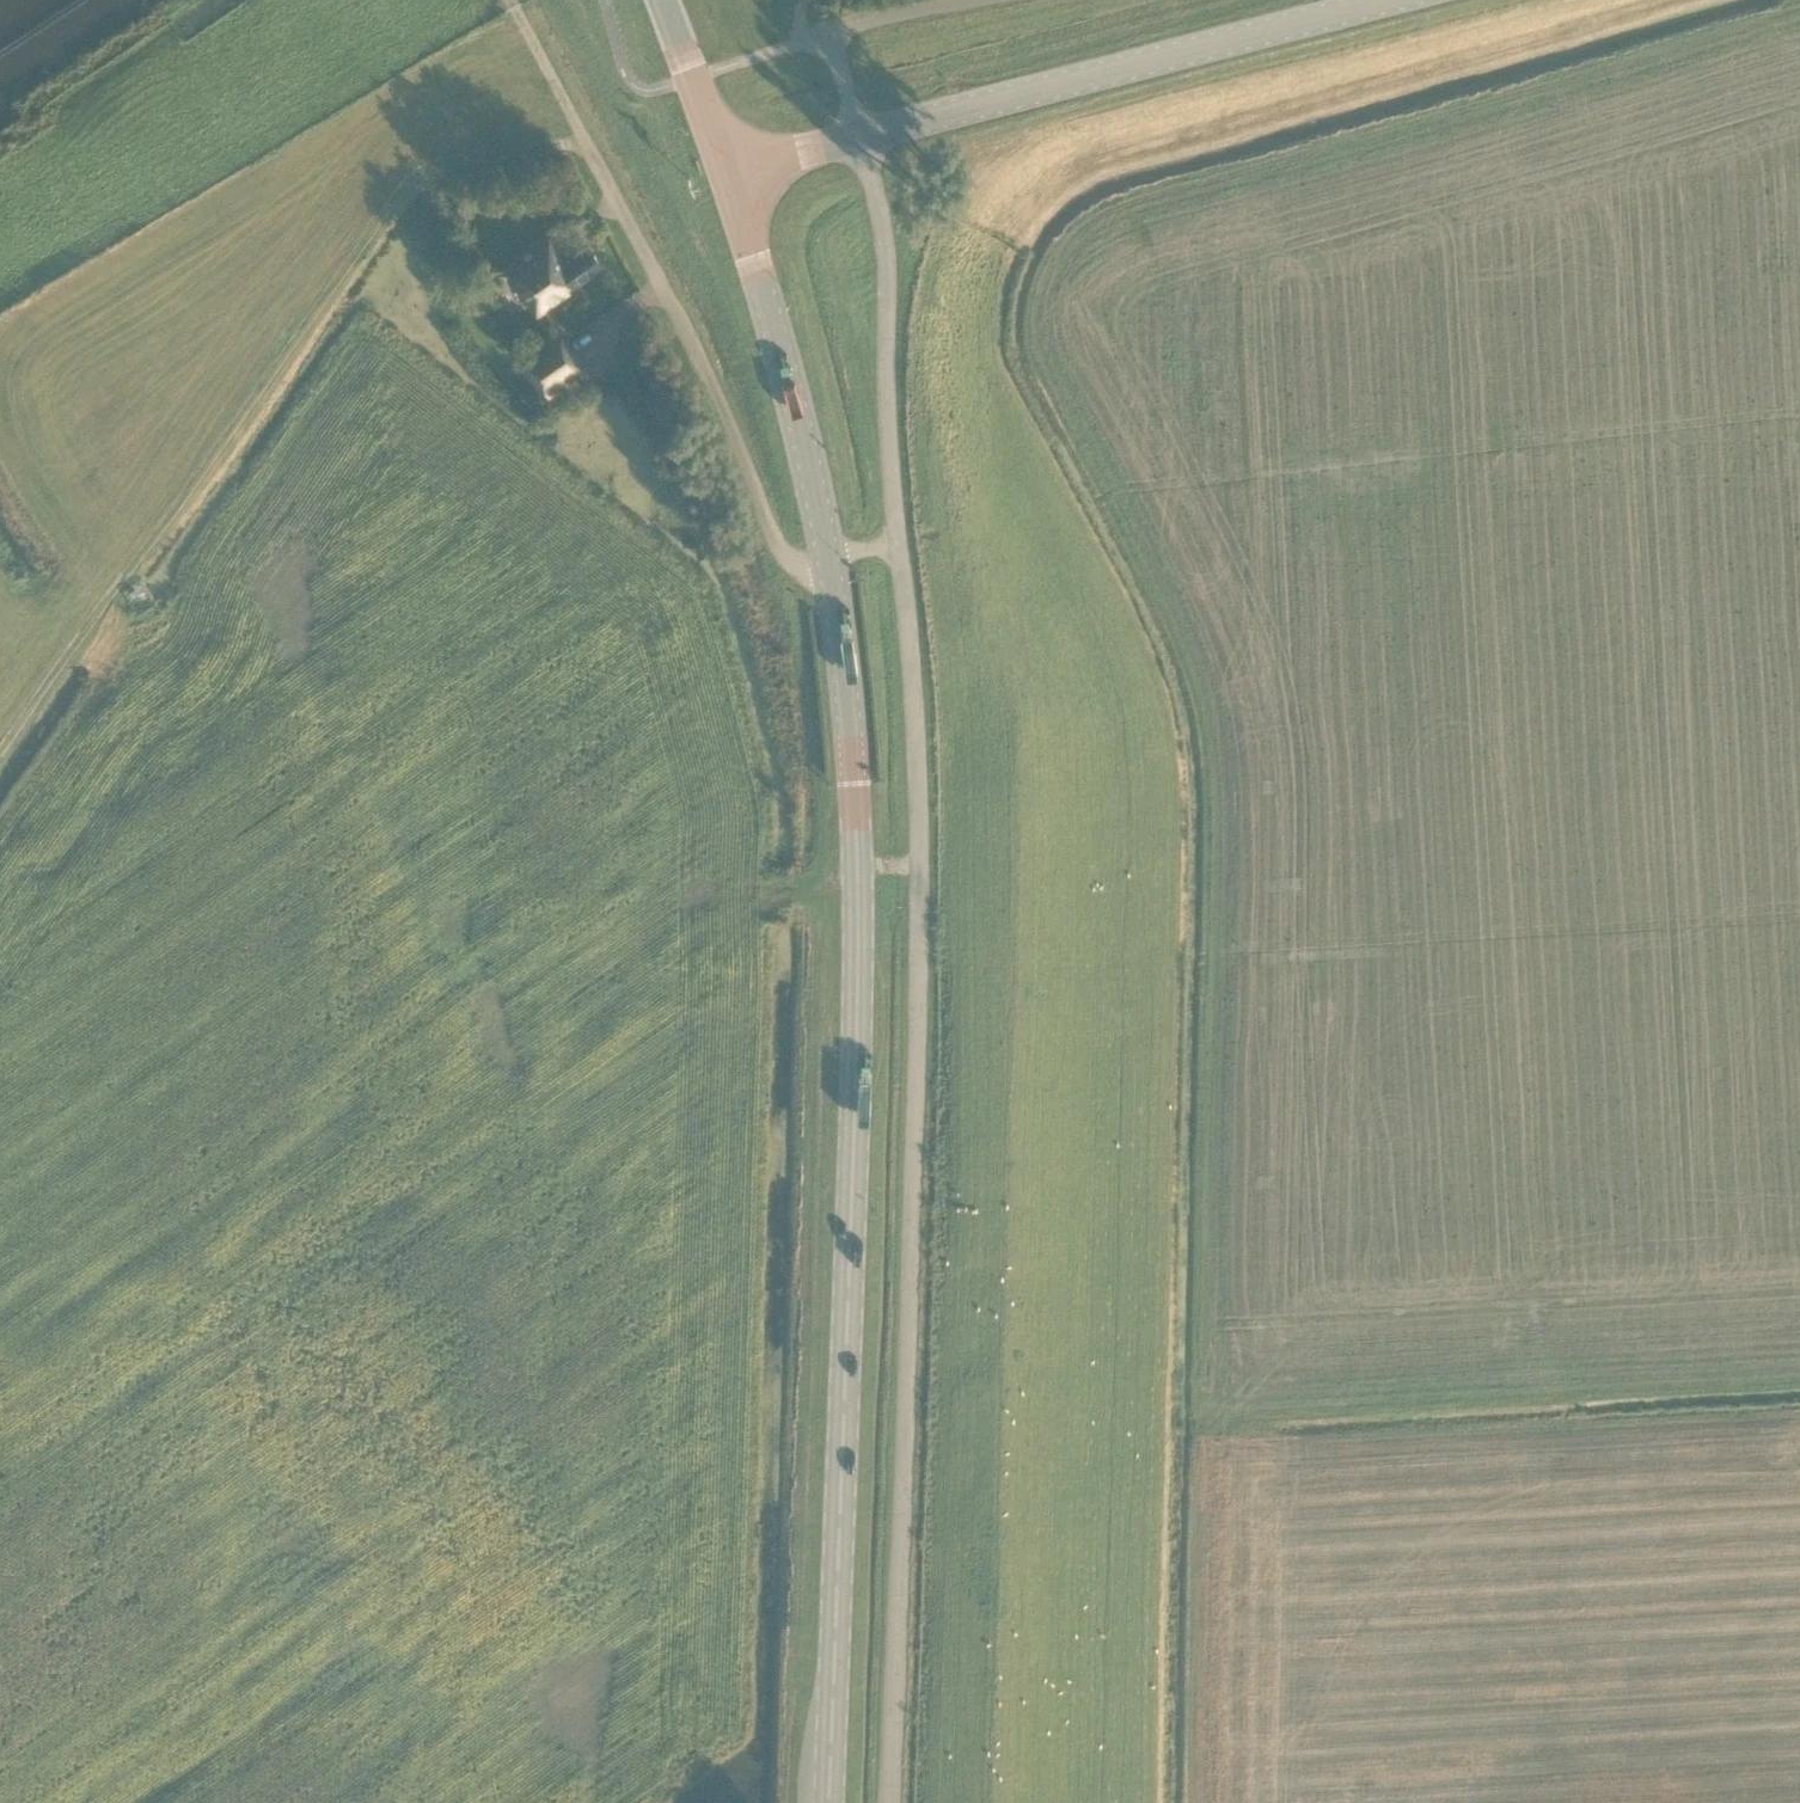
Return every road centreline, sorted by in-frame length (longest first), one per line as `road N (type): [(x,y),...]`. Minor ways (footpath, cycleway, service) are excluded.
road 1 (unclassified): [(891,1802),(918,1042),(919,784),(890,456),(887,254),(860,135)]
road 2 (primary): [(829,1802),(859,953),(850,719),(829,559)]
road 3 (track): [(588,142),(454,158),(410,178),(0,752)]
road 4 (unclassified): [(829,559),(801,563),(776,540),(674,303),(513,3)]
road 5 (secondary): [(860,135),(1380,0)]
road 6 (primary): [(829,559),(786,369),(725,169)]
road 7 (primary): [(725,169),(664,0)]
road 8 (secondary): [(725,169),(860,135)]

